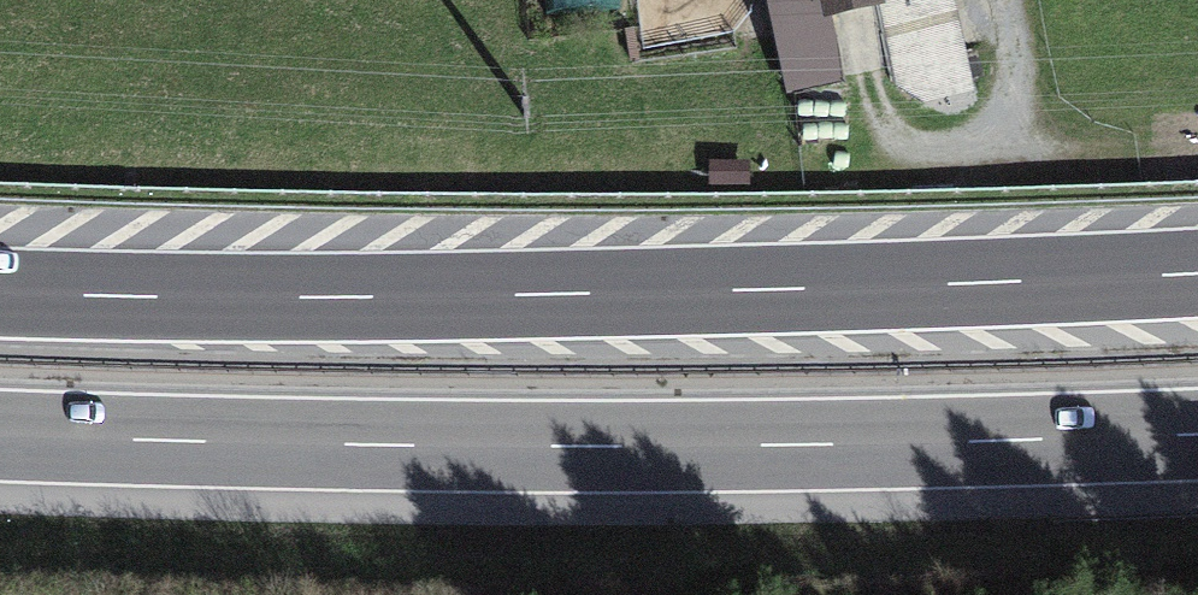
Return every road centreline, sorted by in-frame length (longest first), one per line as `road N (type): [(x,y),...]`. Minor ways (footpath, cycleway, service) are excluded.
road 1 (motorway): [(1197,272),(486,294),(0,291)]
road 2 (motorway): [(0,436),(462,447),(1197,435)]

